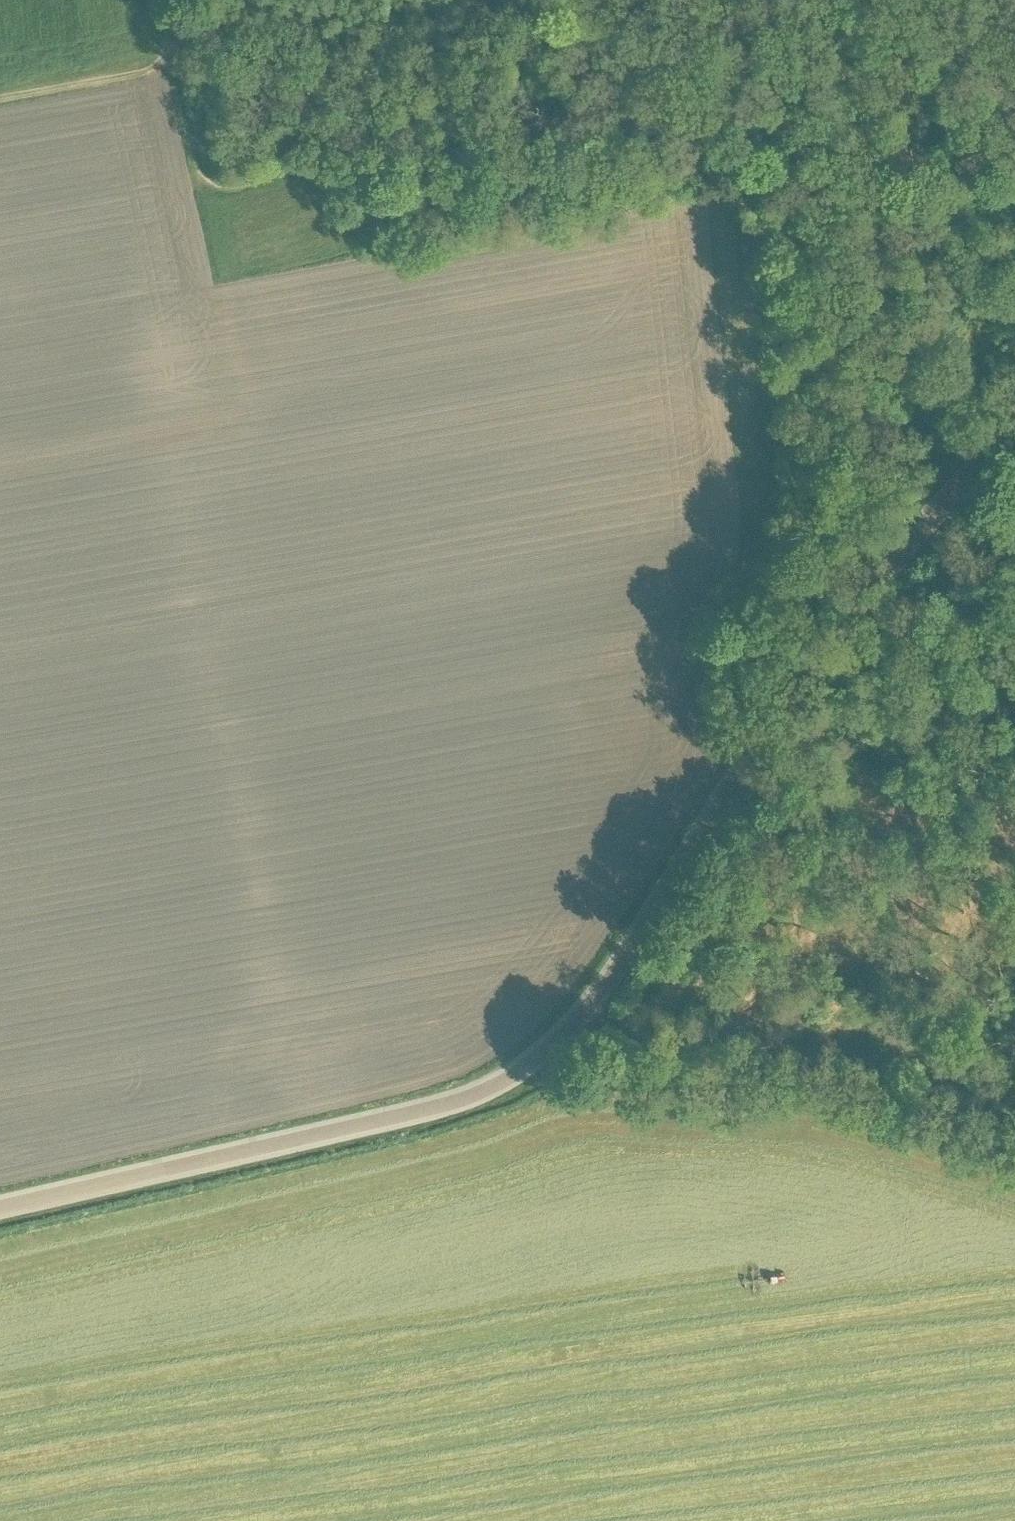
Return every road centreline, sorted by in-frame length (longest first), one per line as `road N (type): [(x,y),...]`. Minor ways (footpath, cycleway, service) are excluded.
road 1 (tertiary): [(0,1206),(435,1107),(531,1060),(575,1017),(639,933),(815,659),(1014,426)]
road 2 (track): [(729,0),(316,118),(269,173),(230,187),(198,168),(164,56)]
road 3 (track): [(0,98),(156,65),(168,45),(164,0)]

